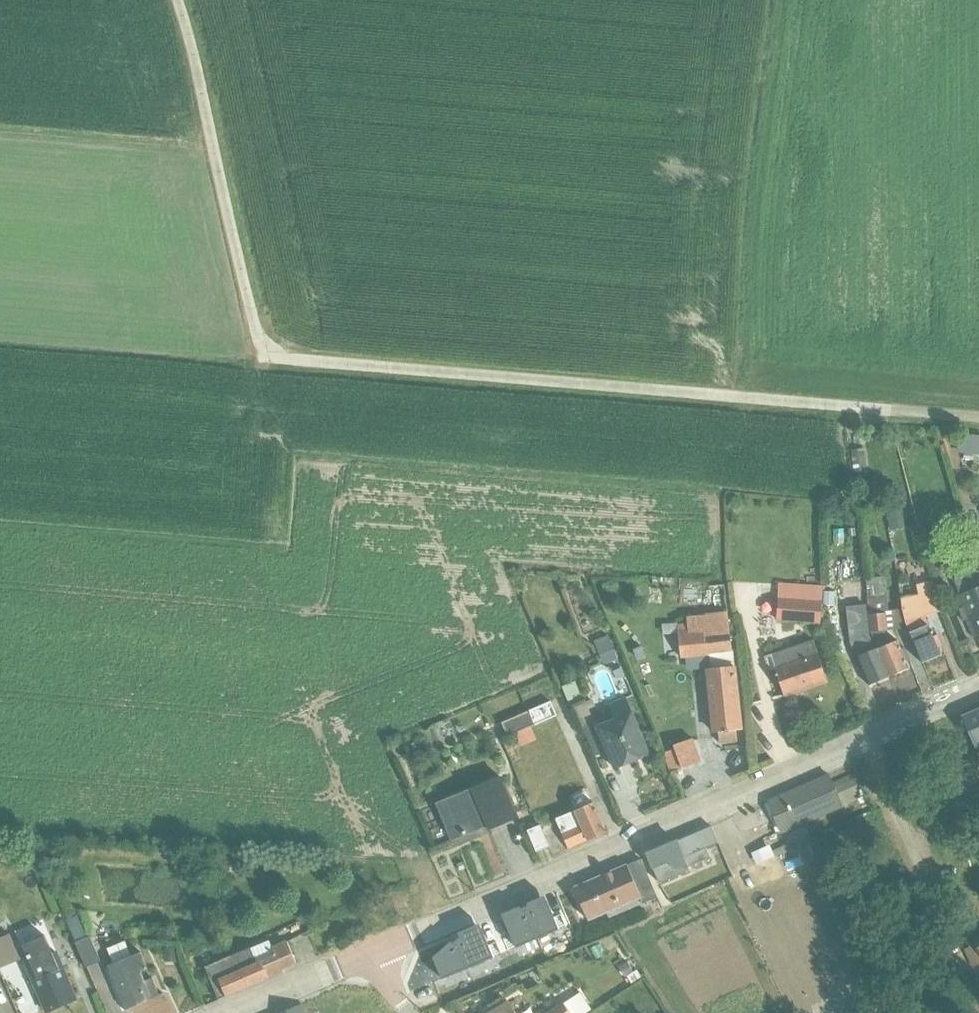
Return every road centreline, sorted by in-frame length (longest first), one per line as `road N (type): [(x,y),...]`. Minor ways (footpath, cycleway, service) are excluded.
road 1 (unclassified): [(978,418),(266,357),(179,0)]
road 2 (tertiary): [(978,690),(369,954)]
road 3 (tertiary): [(369,954),(233,1012)]

